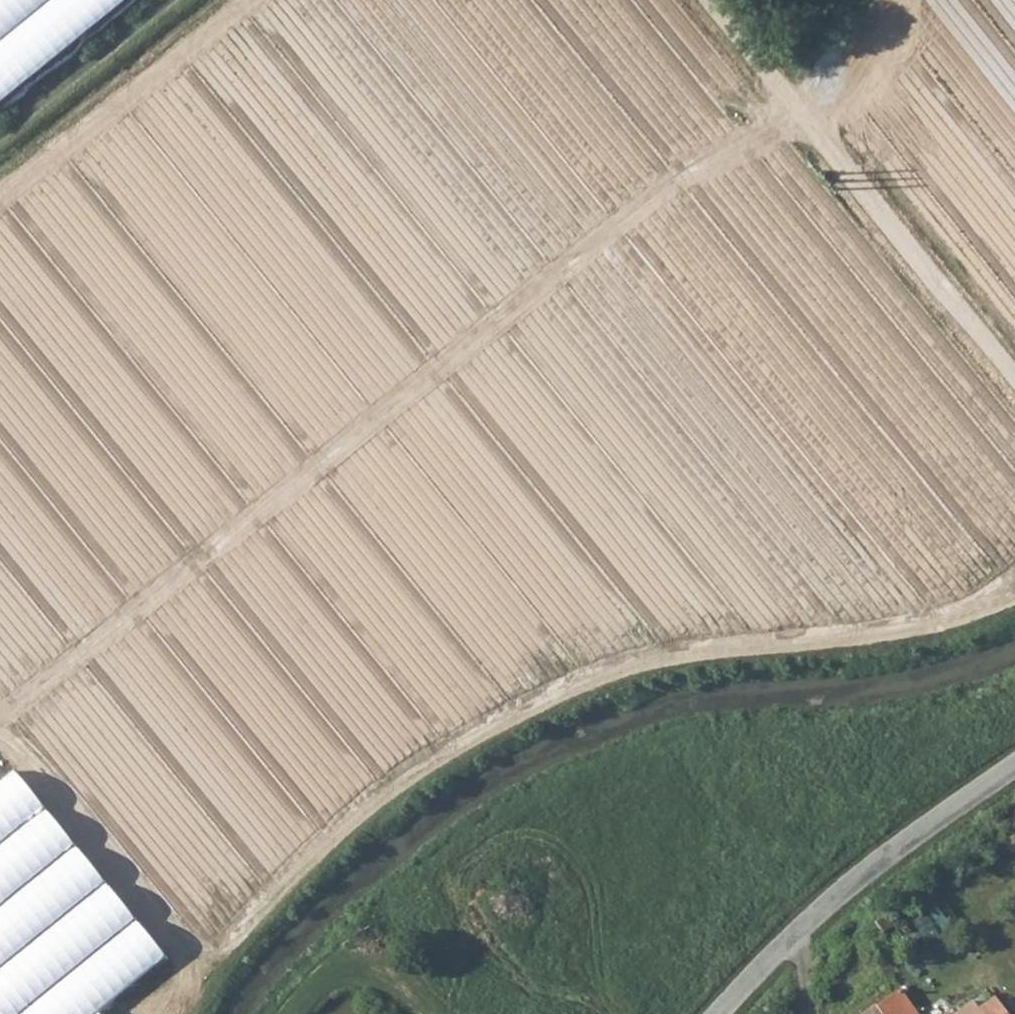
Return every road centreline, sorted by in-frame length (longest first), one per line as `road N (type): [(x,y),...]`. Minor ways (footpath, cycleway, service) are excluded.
road 1 (track): [(176,1013),(215,940),(292,857),(460,739),(593,674),(745,641),(865,632),(975,610),(1014,591)]
road 2 (track): [(709,0),(1014,375)]
road 3 (unclassified): [(1014,764),(859,870),(711,1013)]

